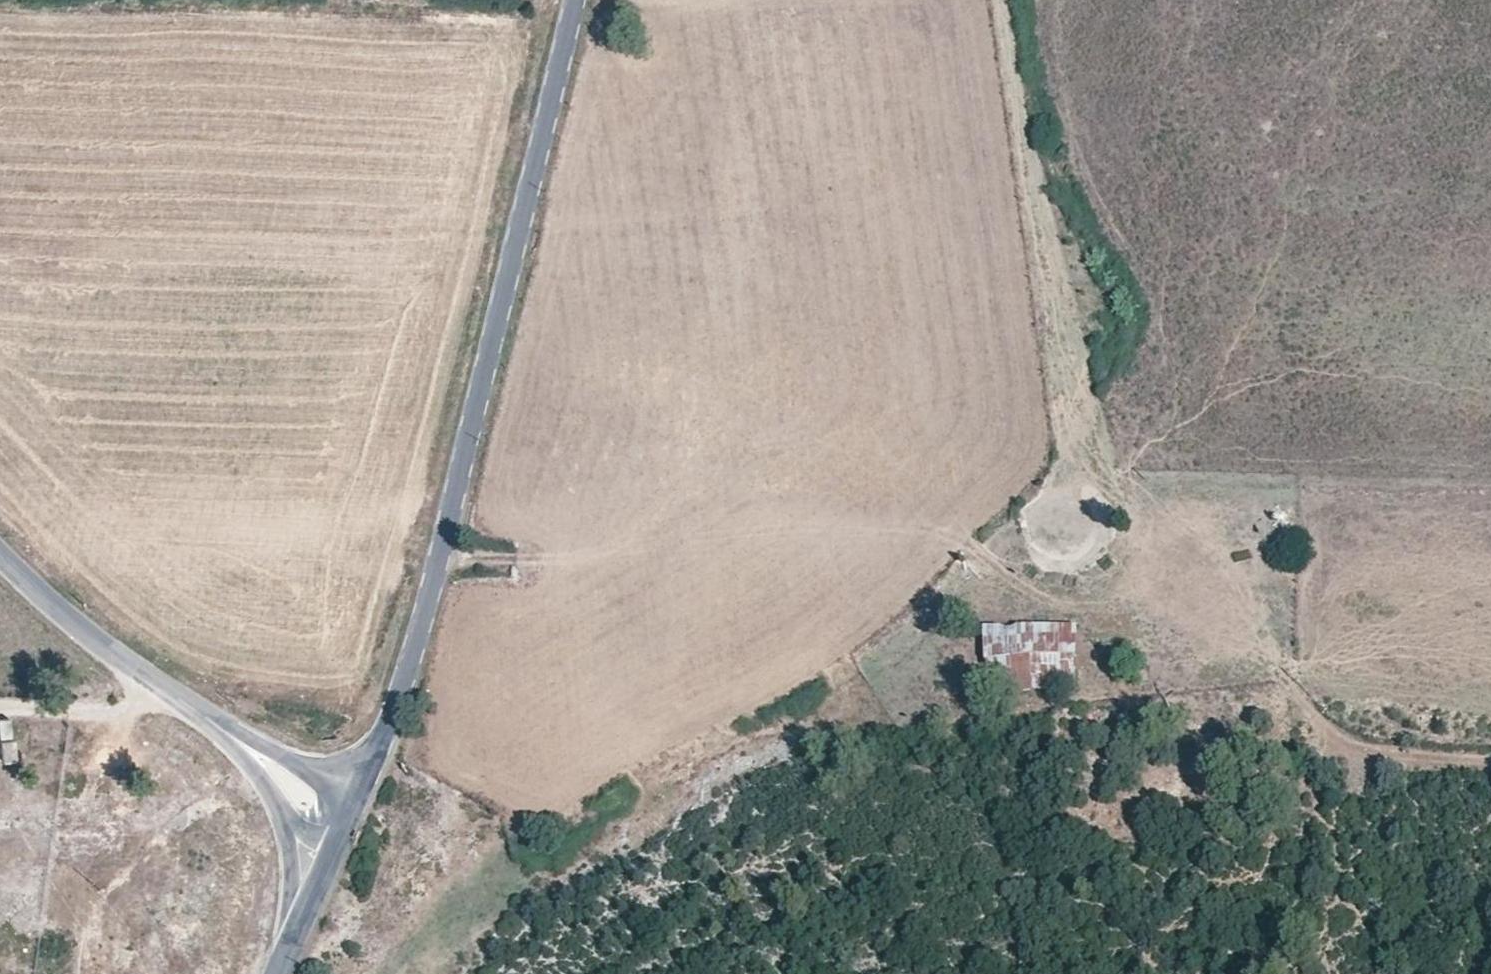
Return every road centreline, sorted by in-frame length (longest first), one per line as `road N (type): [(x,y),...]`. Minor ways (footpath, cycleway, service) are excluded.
road 1 (tertiary): [(578,0),(443,541),(396,706),(355,796)]
road 2 (tertiary): [(0,556),(77,626),(204,713)]
road 3 (tertiary): [(355,796),(204,713)]
road 4 (tertiary): [(280,807),(290,887),(285,963)]
road 5 (tertiary): [(338,837),(285,963)]
road 6 (tertiary): [(204,713),(280,807)]

